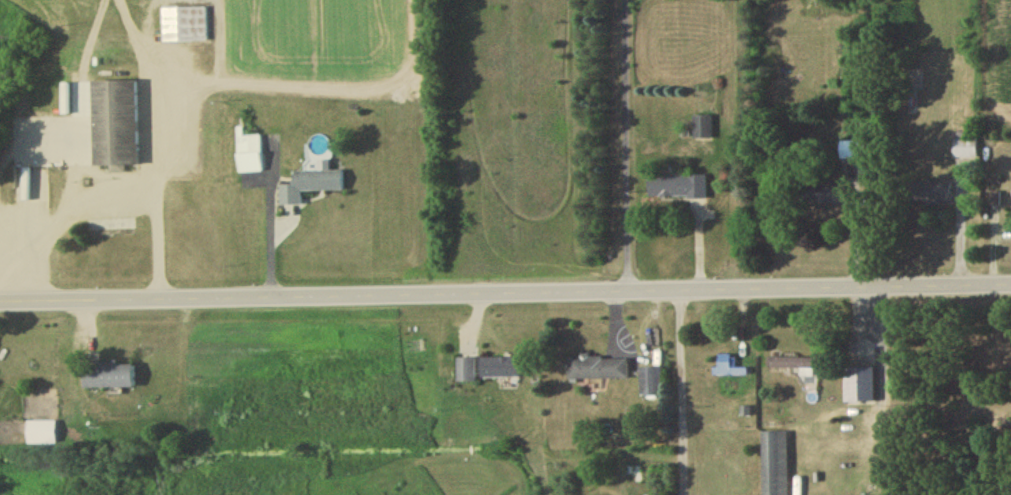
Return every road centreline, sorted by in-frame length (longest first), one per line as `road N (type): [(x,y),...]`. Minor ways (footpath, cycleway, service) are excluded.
road 1 (residential): [(1010,287),(0,298)]

